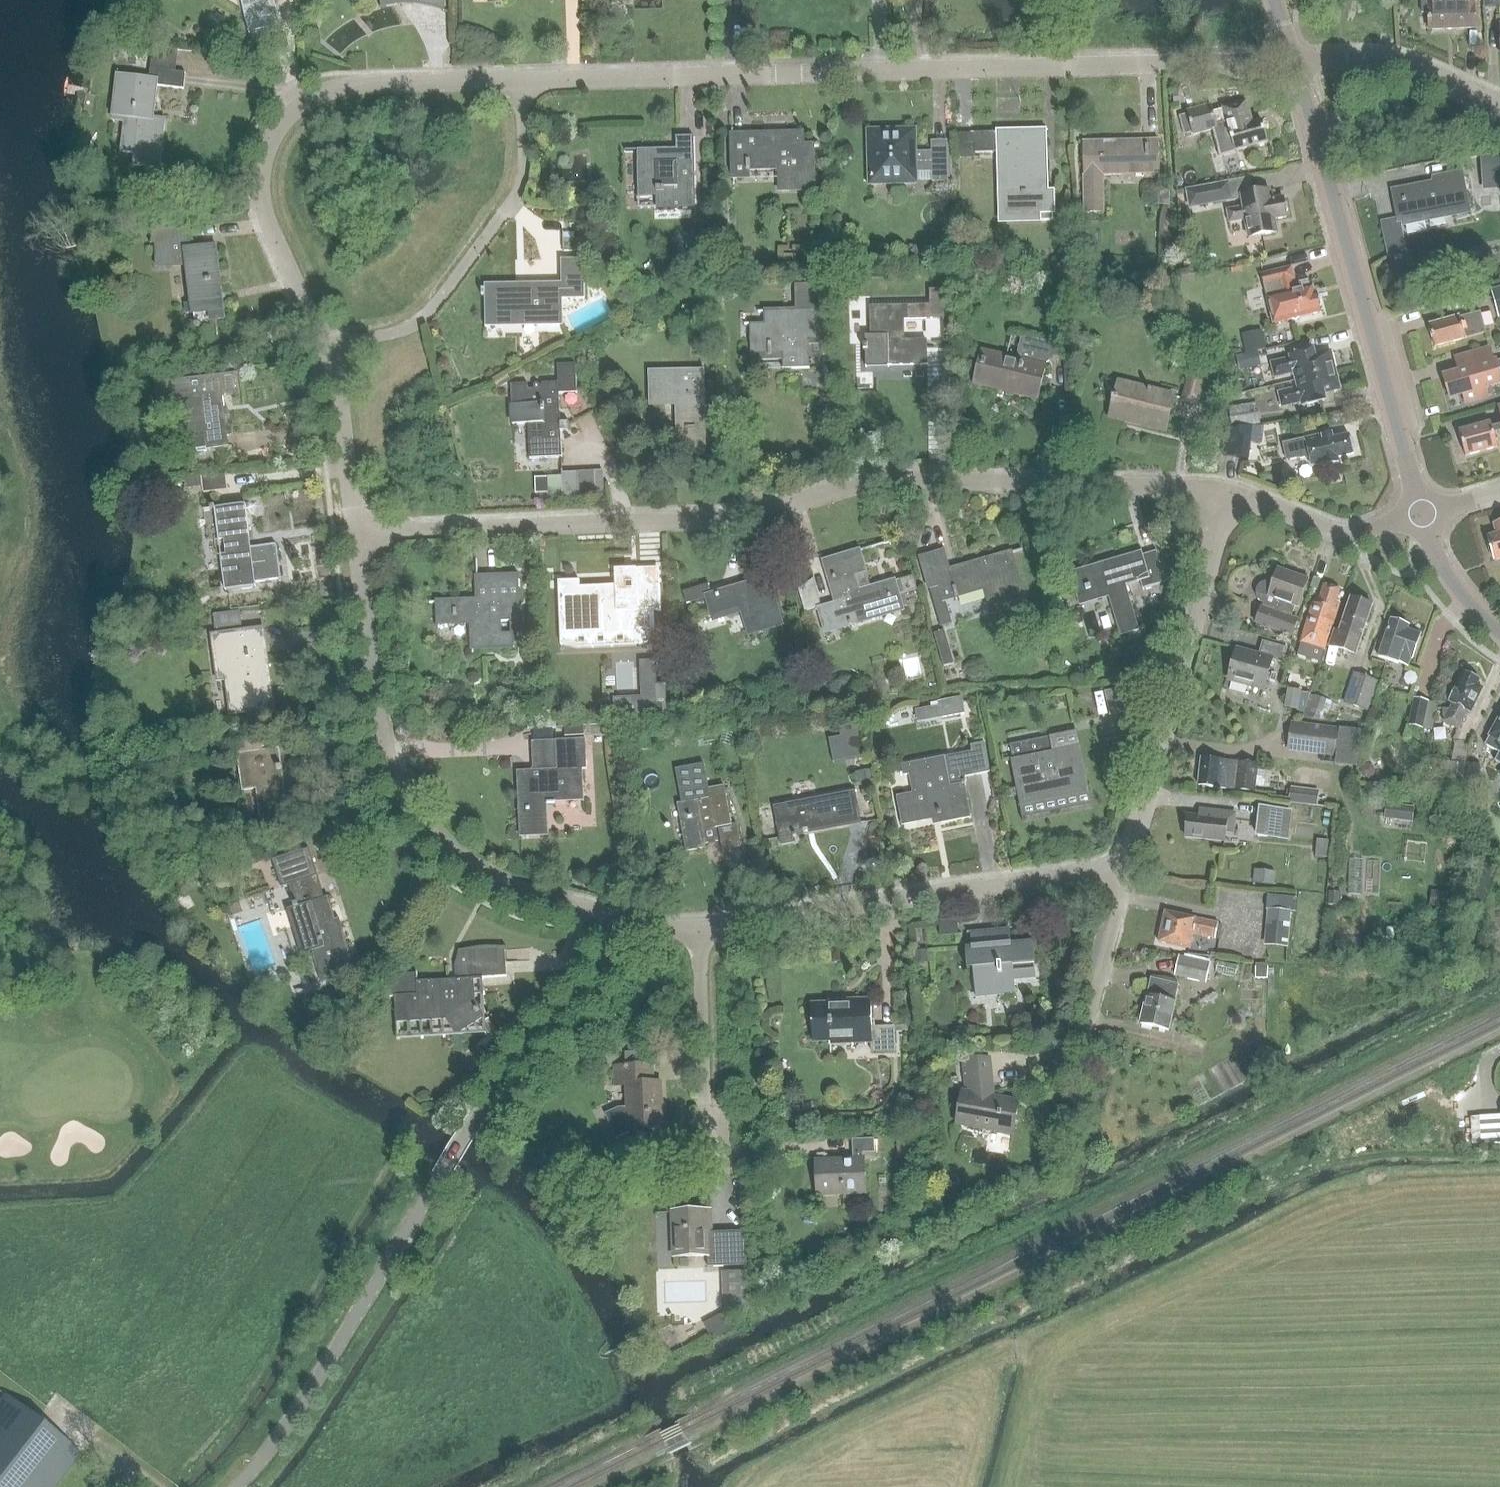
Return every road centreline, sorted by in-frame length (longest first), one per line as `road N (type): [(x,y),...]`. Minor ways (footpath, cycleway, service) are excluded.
road 1 (residential): [(356,533),(772,513),(890,478),(1168,486),(1229,497)]
road 2 (residential): [(529,81),(1290,61)]
road 3 (unclassified): [(238,1486),(314,1384),(520,1055),(606,972),(622,920)]
road 4 (residential): [(622,920),(515,891),(464,865),(428,838),(395,795),(379,753),(356,533)]
road 5 (residential): [(333,349),(266,218),(261,176),(281,117),(302,96),(347,78),(529,81)]
road 6 (tertiary): [(1421,514),(1290,61)]
road 7 (residential): [(1125,874),(699,931)]
road 8 (residential): [(1229,497),(1125,874)]
road 9 (residential): [(333,349),(421,322),(519,206),(532,170),(529,81)]
road 10 (residential): [(699,931),(704,1165)]
road 11 (residential): [(1499,105),(1396,60),(1290,61)]
road 12 (residential): [(1421,514),(1350,534),(1229,497)]
road 13 (residential): [(356,533),(333,349)]
road 14 (residential): [(1125,874),(1085,1019)]
road 15 (tertiary): [(1499,634),(1446,576),(1421,514)]

